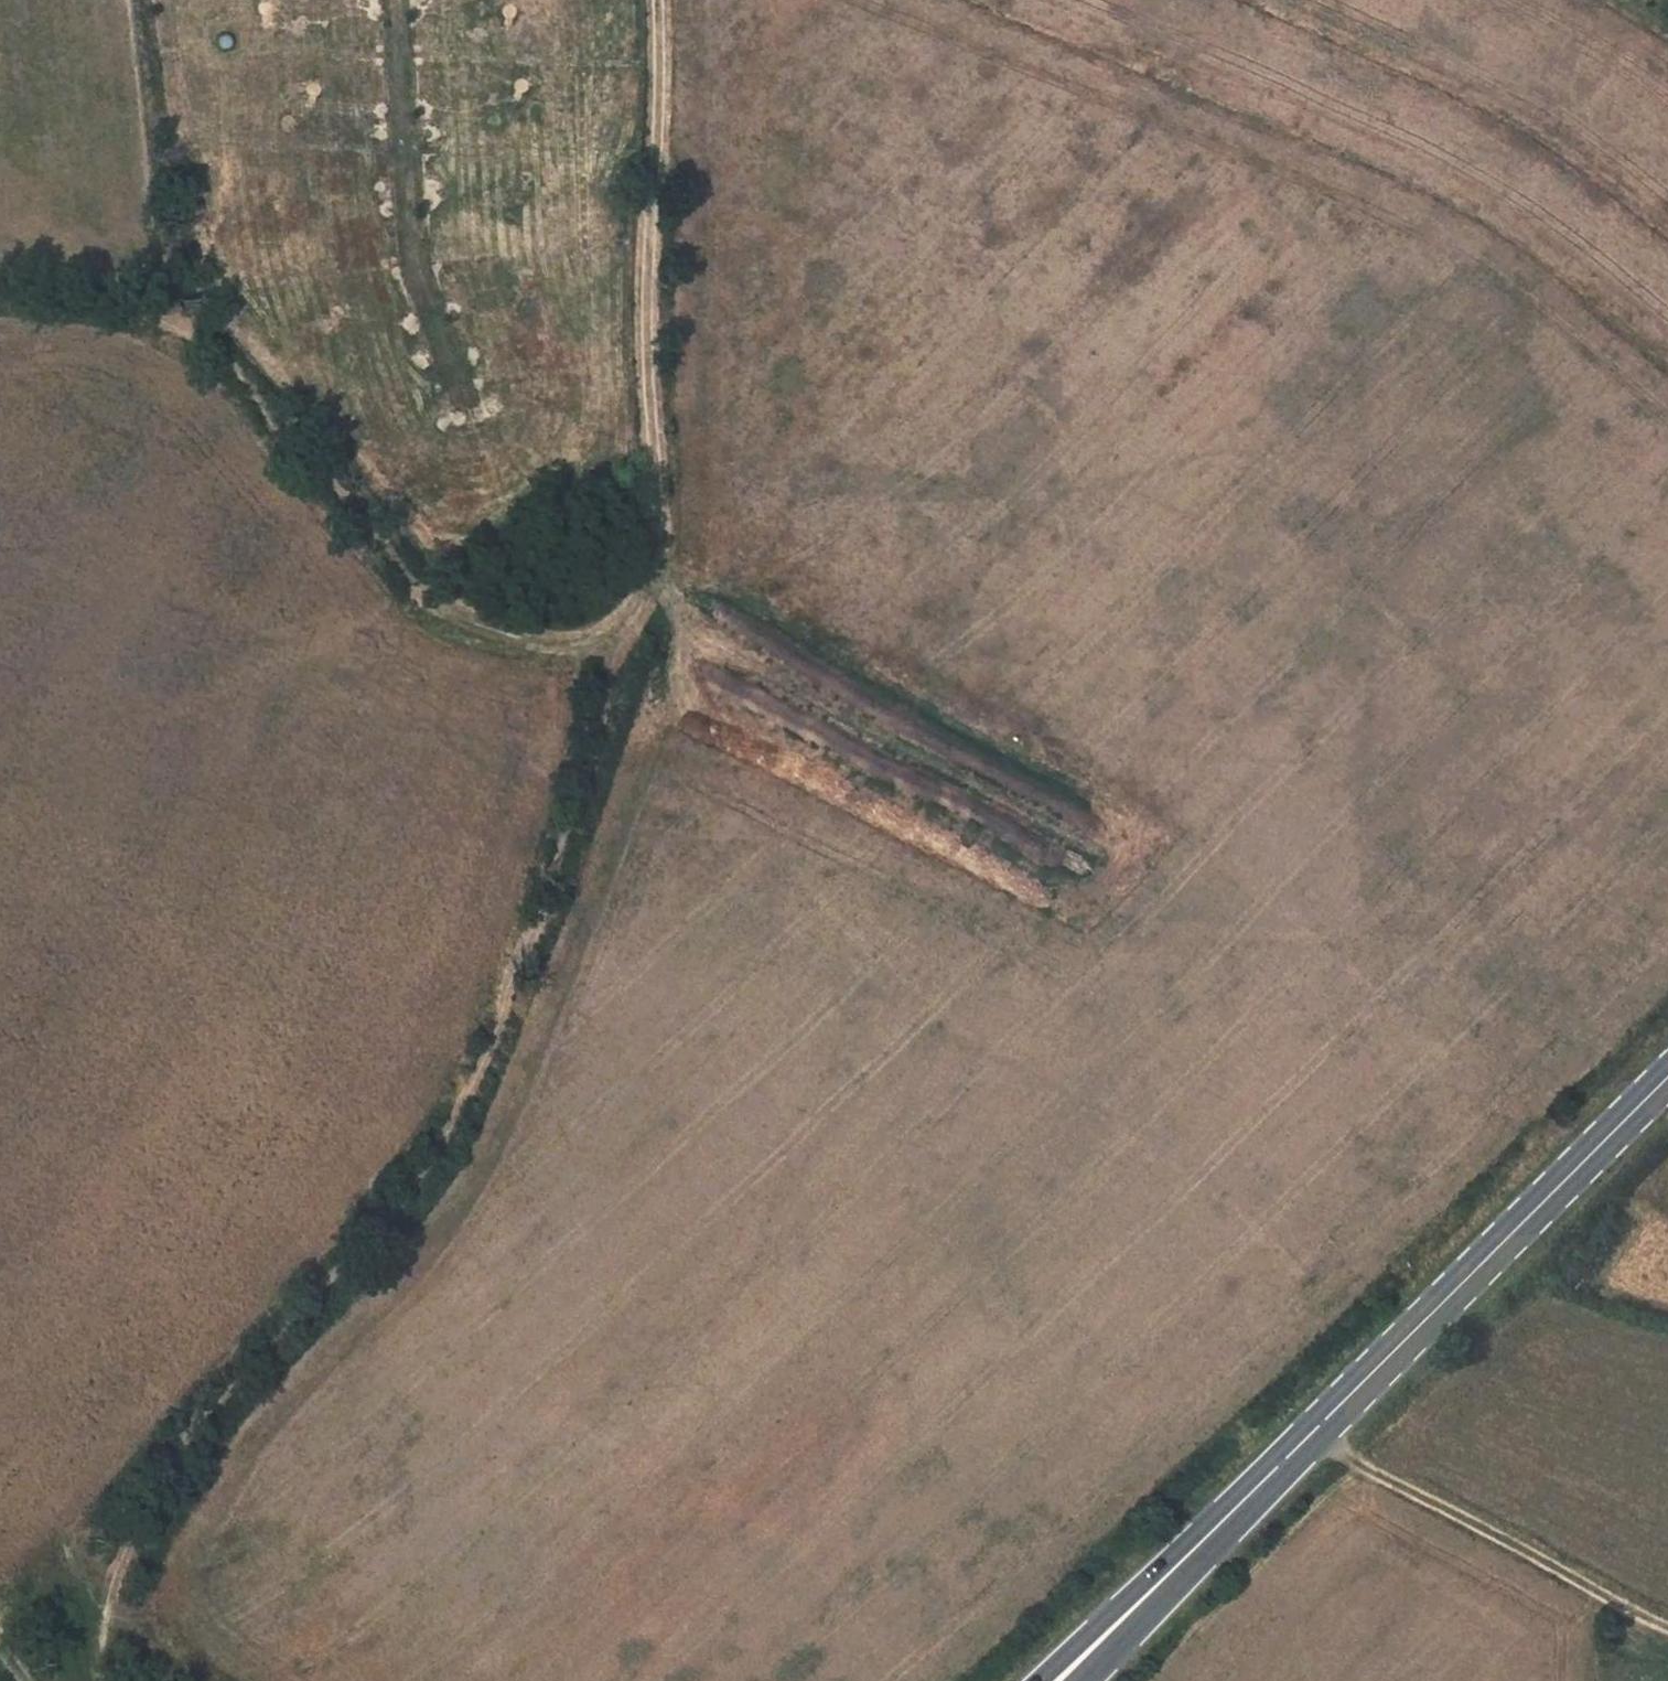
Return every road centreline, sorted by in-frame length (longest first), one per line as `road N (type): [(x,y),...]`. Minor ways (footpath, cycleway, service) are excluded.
road 1 (primary): [(1102,1641),(1667,1079)]
road 2 (track): [(621,620),(657,560),(647,310),(659,0)]
road 3 (track): [(1311,1437),(1667,1628)]

